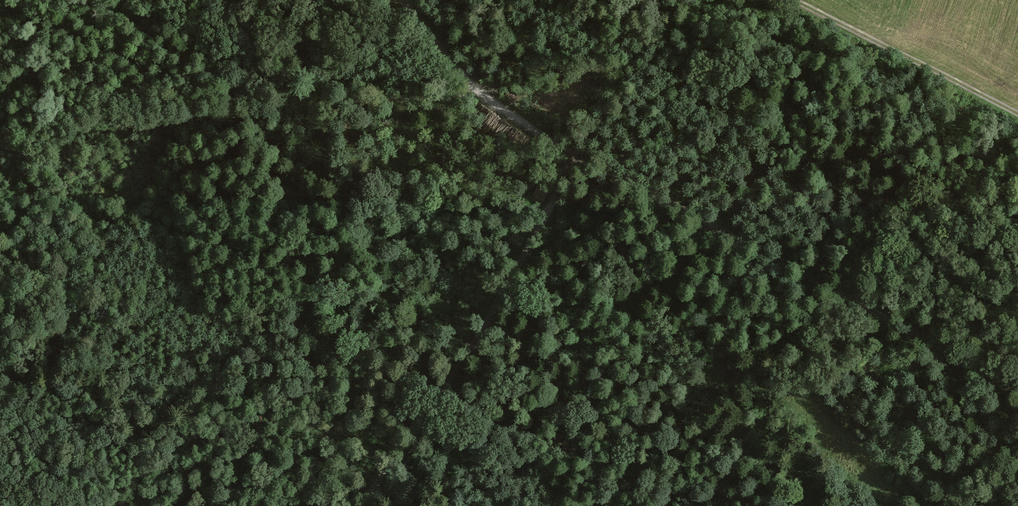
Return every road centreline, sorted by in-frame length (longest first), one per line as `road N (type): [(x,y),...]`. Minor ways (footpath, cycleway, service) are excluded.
road 1 (track): [(401,0),(477,92),(579,162),(1017,392)]
road 2 (track): [(0,148),(153,121),(477,92)]
road 3 (track): [(579,162),(372,505)]
road 4 (track): [(799,0),(1017,115)]

